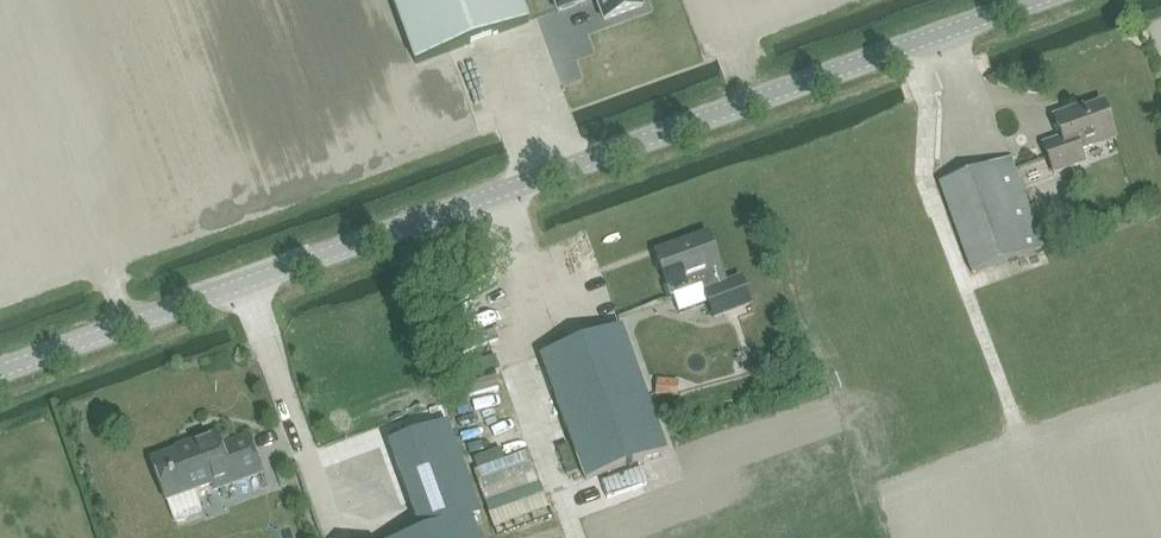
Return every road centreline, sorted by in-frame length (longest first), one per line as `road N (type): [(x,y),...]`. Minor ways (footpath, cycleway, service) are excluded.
road 1 (unclassified): [(0,369),(1037,0)]

